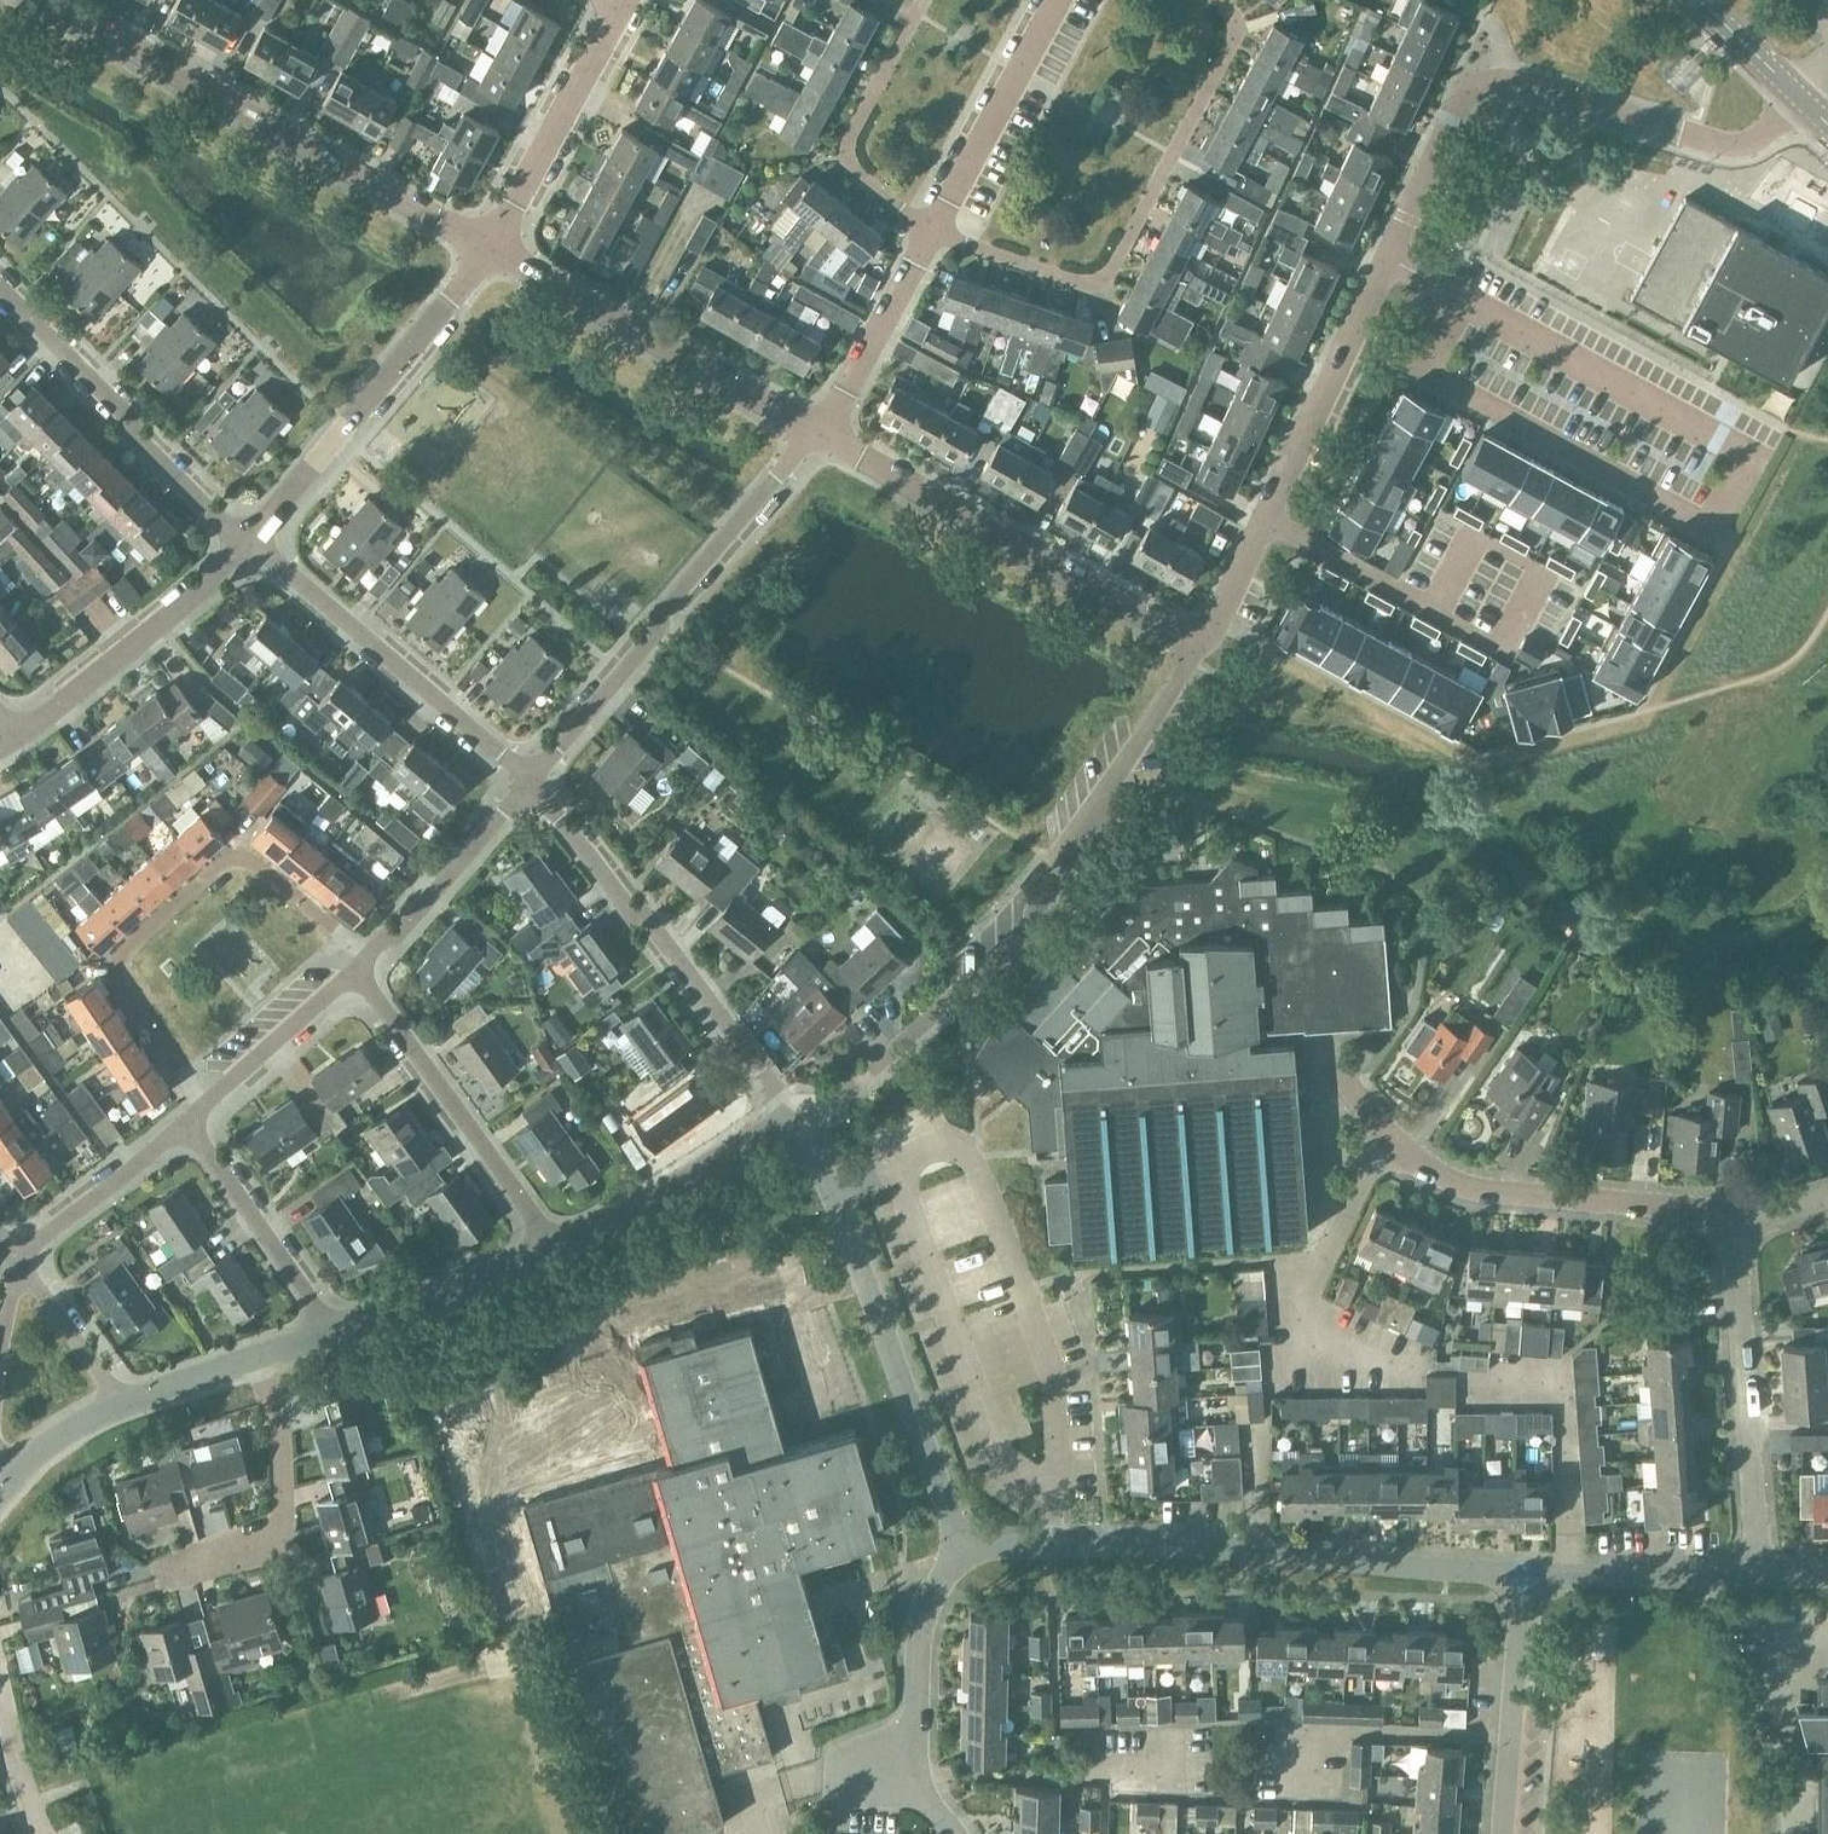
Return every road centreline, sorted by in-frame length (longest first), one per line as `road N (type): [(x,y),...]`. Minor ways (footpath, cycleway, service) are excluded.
road 1 (residential): [(1199,642),(1220,618),(1469,96),(1517,84),(1727,144),(1766,132),(1799,101)]
road 2 (residential): [(791,1121),(928,1022),(1021,923),(1108,801),(1199,642)]
road 3 (residential): [(956,1549),(1162,1544),(1524,1574)]
road 4 (residential): [(43,0),(490,254)]
road 5 (residential): [(205,1107),(113,982),(116,960),(232,858),(249,859),(368,958)]
road 6 (residential): [(934,232),(1081,284),(1109,275),(1231,46),(1234,29),(1217,0)]
road 7 (residential): [(1751,1224),(1715,1211),(1473,1188),(1408,1157),(1330,1063)]
road 8 (residential): [(791,1121),(833,1195),(952,1510),(956,1549)]
road 9 (residential): [(532,788),(822,435)]
road 10 (residential): [(822,435),(1199,642)]
road 11 (residential): [(791,1121),(714,1008),(532,788)]
road 12 (residential): [(490,254),(822,435)]
road 13 (residential): [(532,788),(249,540)]
road 14 (residential): [(249,540),(490,254)]
road 15 (residential): [(1759,1578),(1737,1265),(1751,1224)]
road 16 (residential): [(249,540),(0,287)]
road 17 (residential): [(559,1249),(354,975)]
road 18 (residential): [(160,1579),(281,1544),(278,1429),(254,1356)]
road 19 (residential): [(17,738),(249,540)]
road 20 (residential): [(923,0),(847,148),(856,173),(934,232)]
road 21 (residential): [(490,254),(624,5)]
road 22 (residential): [(559,1249),(791,1121)]
road 23 (residential): [(934,232),(1059,0)]
road 24 (residential): [(1504,1833),(1524,1574)]
road 25 (residential): [(328,1331),(182,1126)]
road 26 (residential): [(328,1331),(559,1249)]
road 27 (residential): [(532,788),(368,958)]
road 28 (residential): [(956,1549),(920,1636),(916,1778)]
road 29 (residential): [(1524,1574),(1759,1578)]
road 30 (residential): [(822,435),(934,232)]
road 31 (residential): [(182,1126),(23,1263)]
road 32 (residential): [(354,975),(205,1107)]
road 33 (residential): [(119,1403),(23,1263)]
road 34 (residential): [(44,1833),(16,1758),(0,1681)]
road 35 (tertiary): [(1799,101),(1697,0)]
road 36 (residential): [(119,1403),(254,1356)]
road 37 (residential): [(19,1474),(62,1432),(119,1403)]

